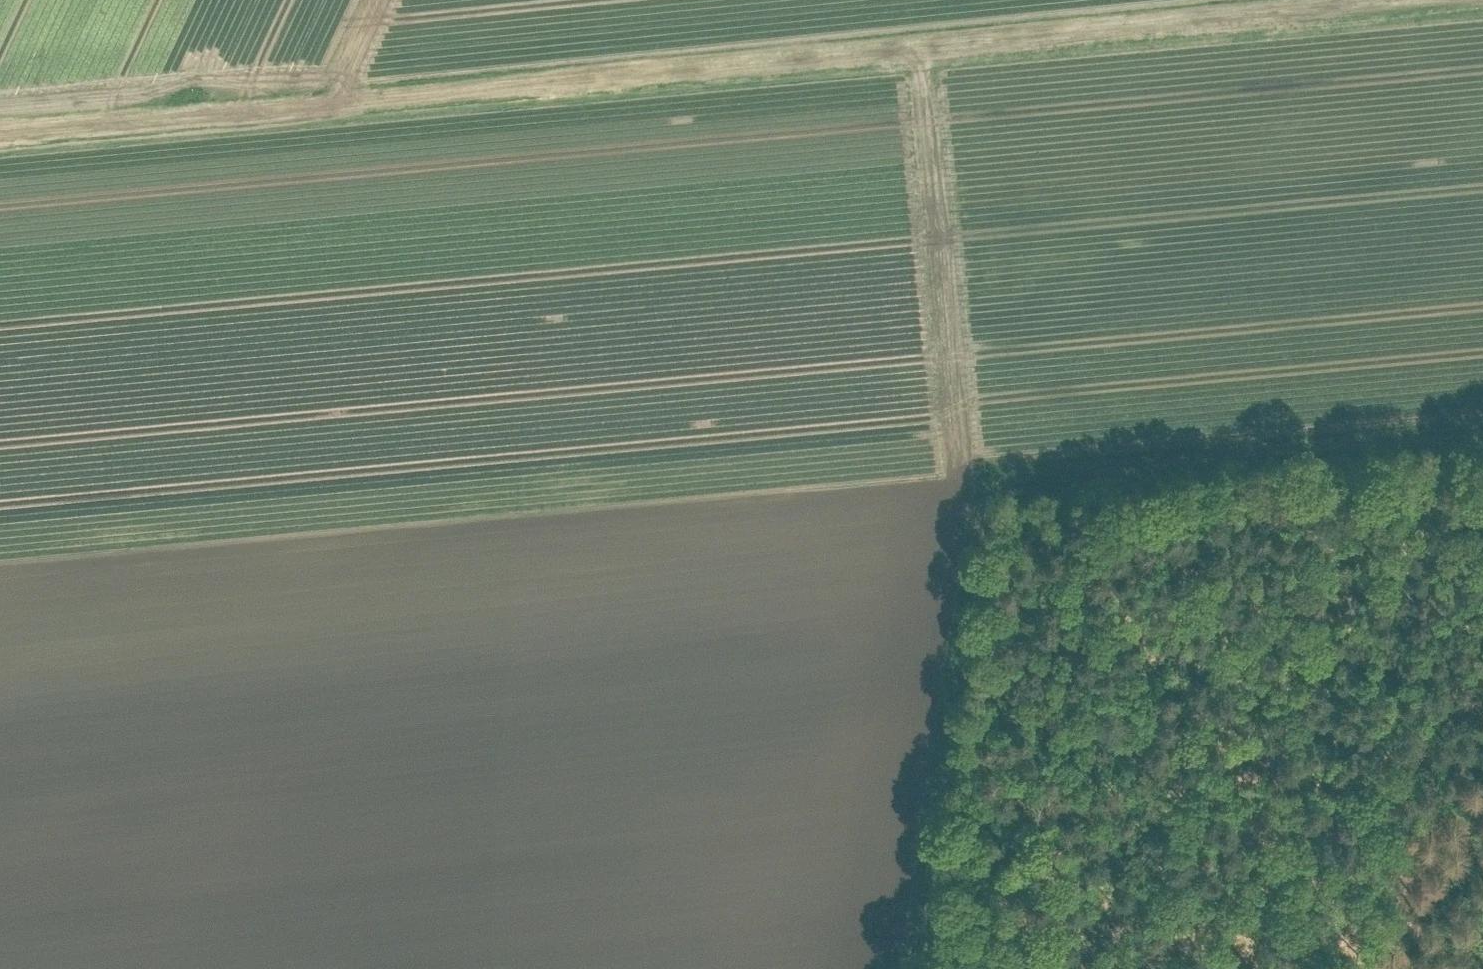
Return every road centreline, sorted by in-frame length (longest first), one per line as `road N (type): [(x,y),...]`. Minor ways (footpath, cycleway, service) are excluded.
road 1 (track): [(1259,0),(0,121)]
road 2 (track): [(915,968),(997,480),(1482,433)]

